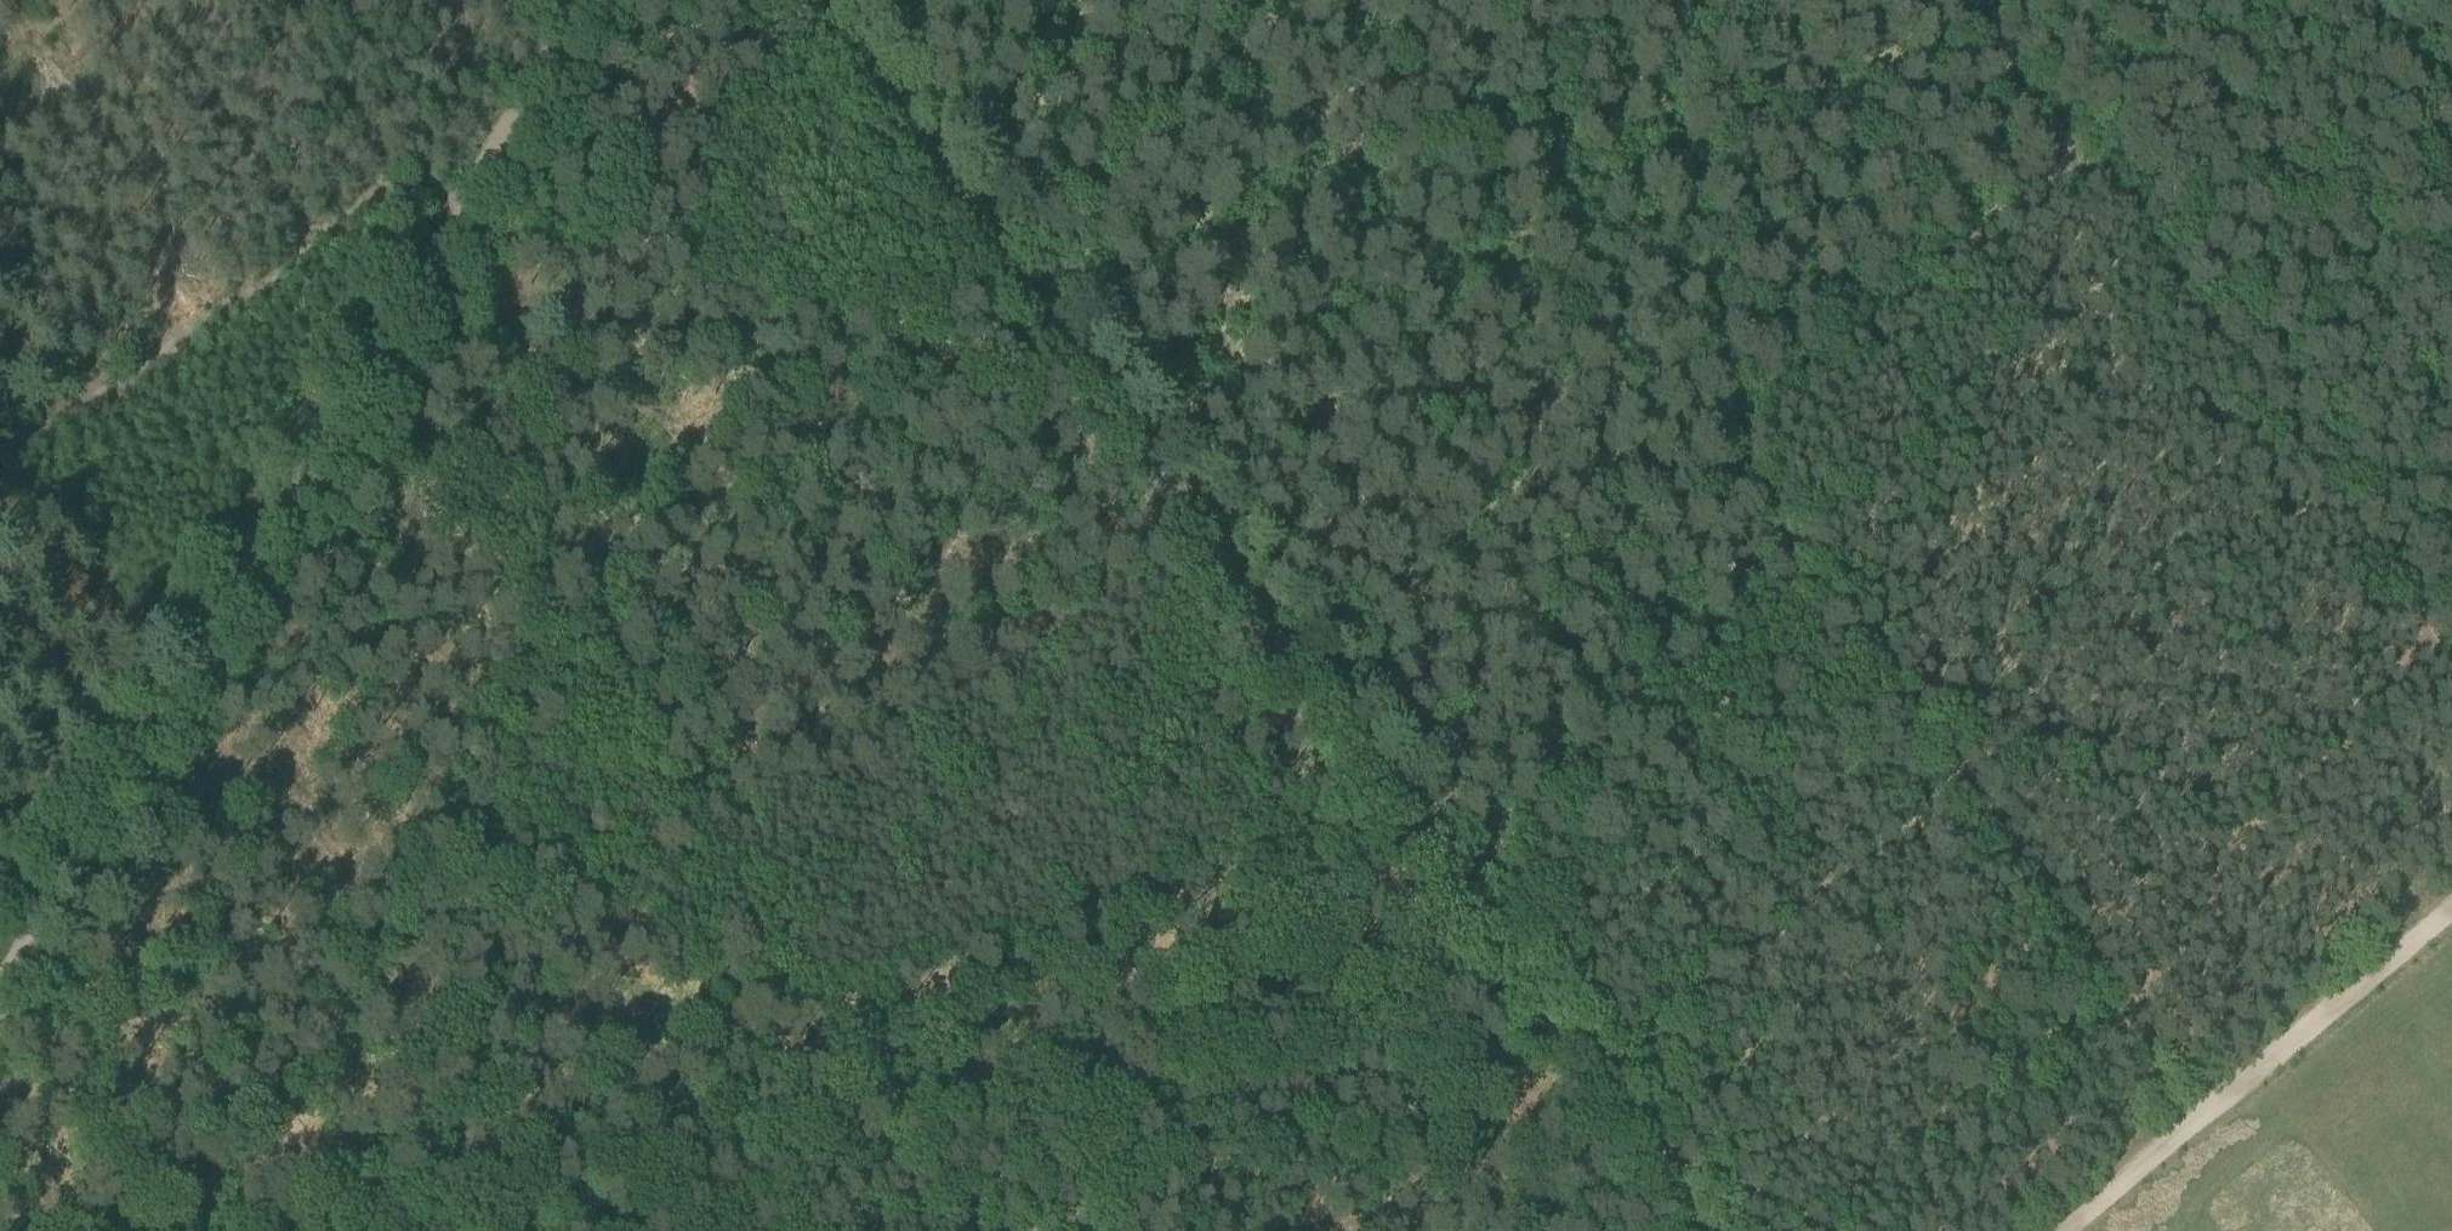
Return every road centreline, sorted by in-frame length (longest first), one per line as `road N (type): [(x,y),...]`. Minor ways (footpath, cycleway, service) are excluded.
road 1 (track): [(0,982),(585,0)]
road 2 (track): [(1456,875),(811,0)]
road 3 (track): [(366,367),(896,1104)]
road 4 (track): [(1430,1001),(624,1160)]
road 5 (track): [(1801,590),(1951,771),(2189,1119)]
road 6 (track): [(2059,161),(2103,196),(2451,669)]
road 7 (track): [(482,204),(403,186),(369,202),(0,462)]
road 8 (track): [(1566,0),(1850,358)]
road 9 (track): [(1456,875),(1775,622),(1801,590)]
road 10 (track): [(1297,0),(994,257)]
road 11 (track): [(624,1160),(260,1230)]
road 12 (track): [(2189,1119),(2451,903)]
road 13 (track): [(1833,369),(2044,189),(2062,149)]
road 14 (track): [(1714,1230),(1532,982)]
road 15 (track): [(1797,585),(1717,470),(1833,369)]
road 16 (track): [(2062,149),(2056,127),(1992,41),(2012,0)]
road 17 (track): [(2054,1230),(2189,1119)]
road 18 (track): [(2362,0),(2451,108)]

